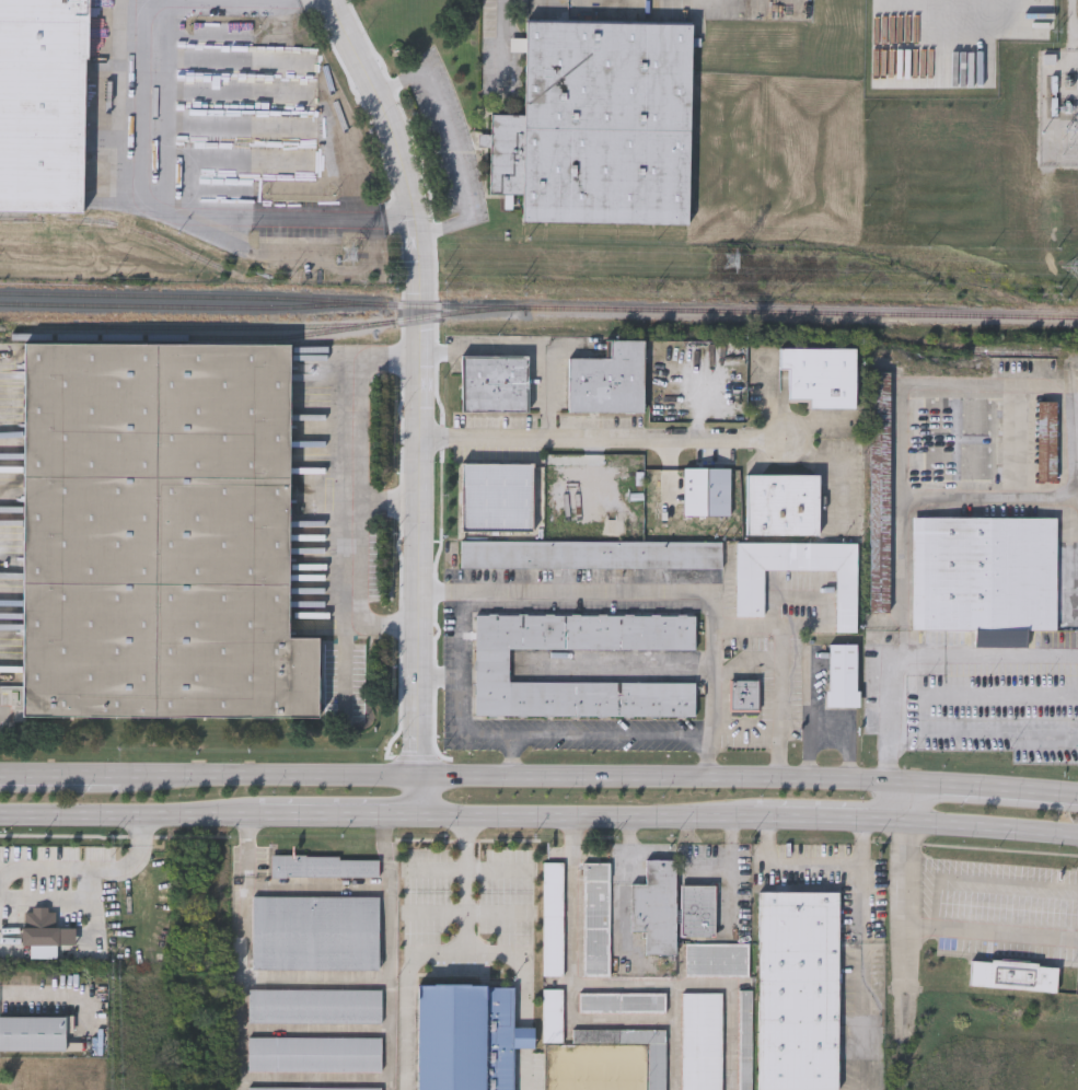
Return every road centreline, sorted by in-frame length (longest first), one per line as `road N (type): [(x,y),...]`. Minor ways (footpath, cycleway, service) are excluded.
road 1 (tertiary): [(327,0),(379,113),(416,235),(414,818)]
road 2 (primary): [(891,782),(123,779)]
road 3 (residential): [(416,440),(792,440)]
road 4 (primary): [(414,818),(753,820)]
road 5 (primary): [(0,815),(260,818)]
road 6 (primary): [(1077,793),(891,782)]
road 7 (primary): [(905,826),(1077,835)]
road 8 (primary): [(260,818),(414,818)]
road 9 (primary): [(753,820),(905,826)]
road 10 (primary): [(123,779),(0,779)]

